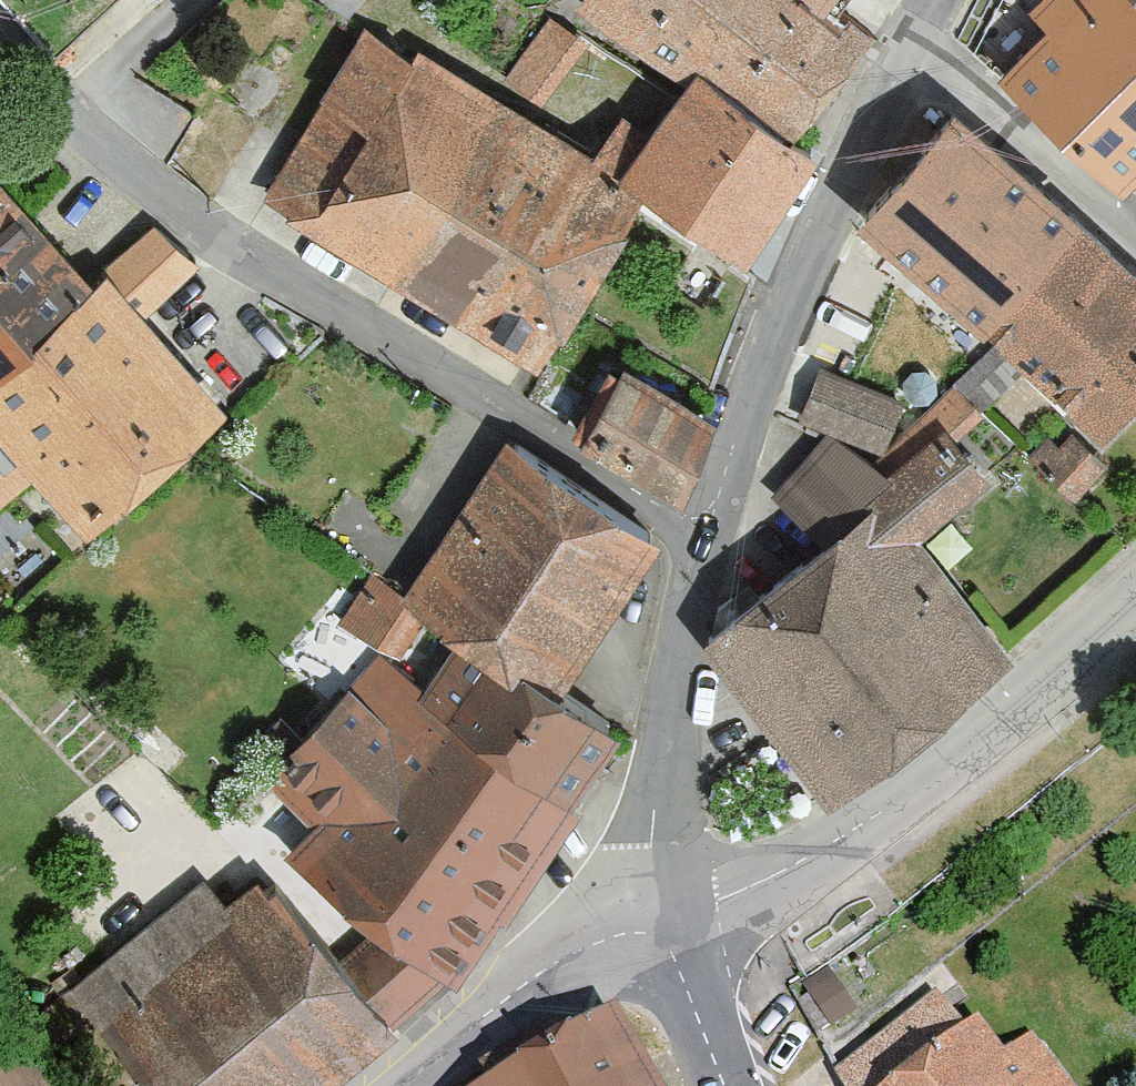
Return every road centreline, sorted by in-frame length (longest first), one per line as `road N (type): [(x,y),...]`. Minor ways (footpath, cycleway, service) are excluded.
road 1 (residential): [(0,51),(51,108),(254,260),(713,515)]
road 2 (tertiary): [(654,919),(839,838),(1135,599)]
road 3 (residential): [(918,42),(798,278),(713,515)]
road 4 (residential): [(713,515),(672,689),(654,919)]
road 5 (tertiary): [(405,1085),(569,960),(654,919)]
road 6 (residential): [(1135,232),(918,42)]
road 7 (tertiary): [(654,919),(730,1085)]

